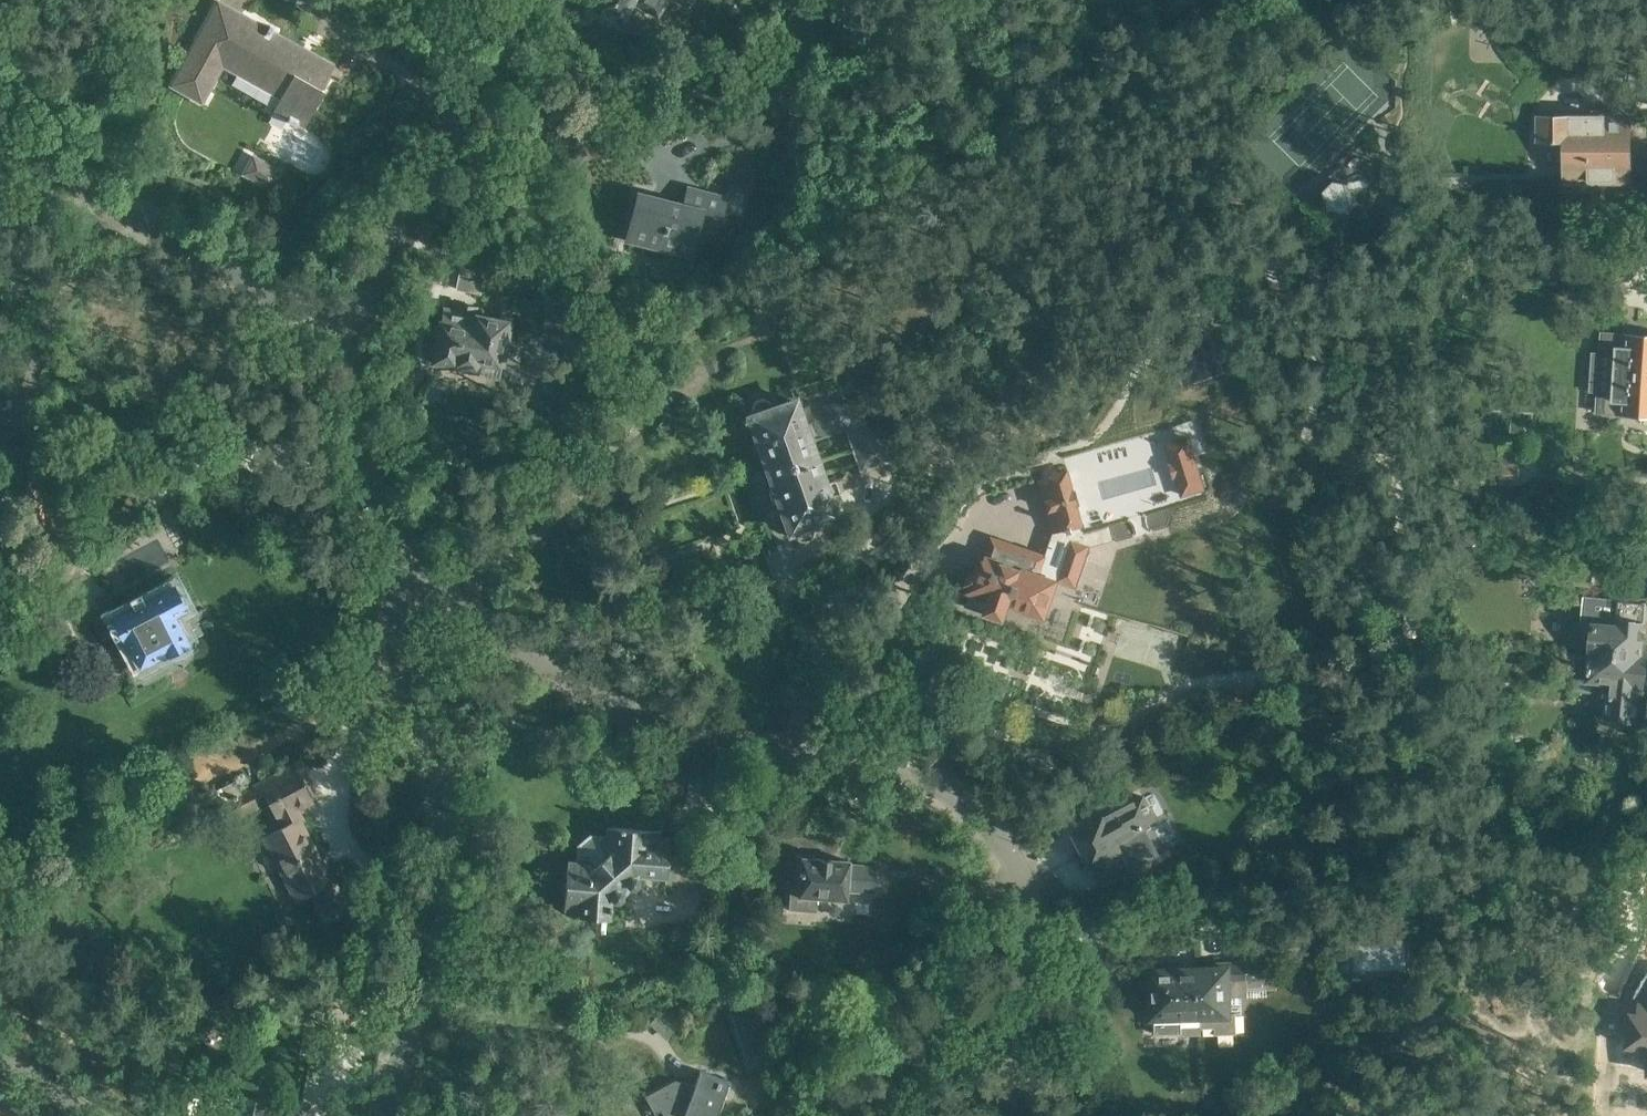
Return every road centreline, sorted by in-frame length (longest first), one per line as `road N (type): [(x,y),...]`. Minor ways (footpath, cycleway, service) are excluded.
road 1 (residential): [(1034,1115),(1020,1080),(1018,1031),(1031,943),(1029,873),(1011,829),(936,769),(774,738),(600,686),(486,622),(387,543)]
road 2 (residential): [(384,1115),(446,838),(443,796),(404,687),(387,543)]
road 3 (residential): [(347,333),(230,274),(0,136)]
road 4 (residential): [(347,333),(519,0)]
road 5 (residential): [(387,543),(364,473),(347,333)]

